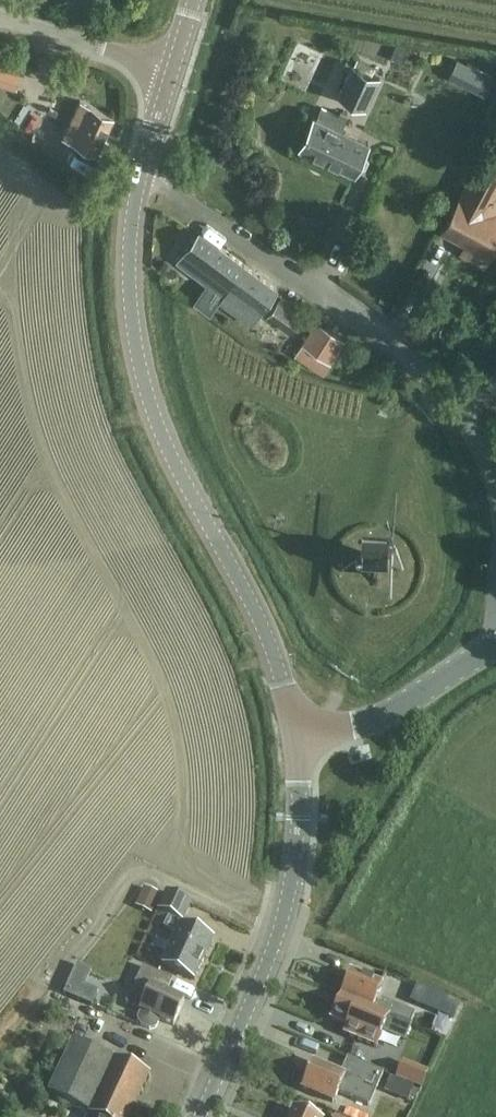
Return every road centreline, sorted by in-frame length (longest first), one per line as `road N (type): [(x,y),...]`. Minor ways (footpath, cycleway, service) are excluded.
road 1 (tertiary): [(301,742),(273,649),(157,425),(131,283),(140,184)]
road 2 (unclassified): [(495,485),(488,453),(441,376),(208,213),(140,184)]
road 3 (tertiary): [(200,1116),(284,914),(302,804),(301,742)]
road 4 (tertiary): [(495,649),(379,720),(301,742)]
road 5 (unclassified): [(171,74),(0,20)]

